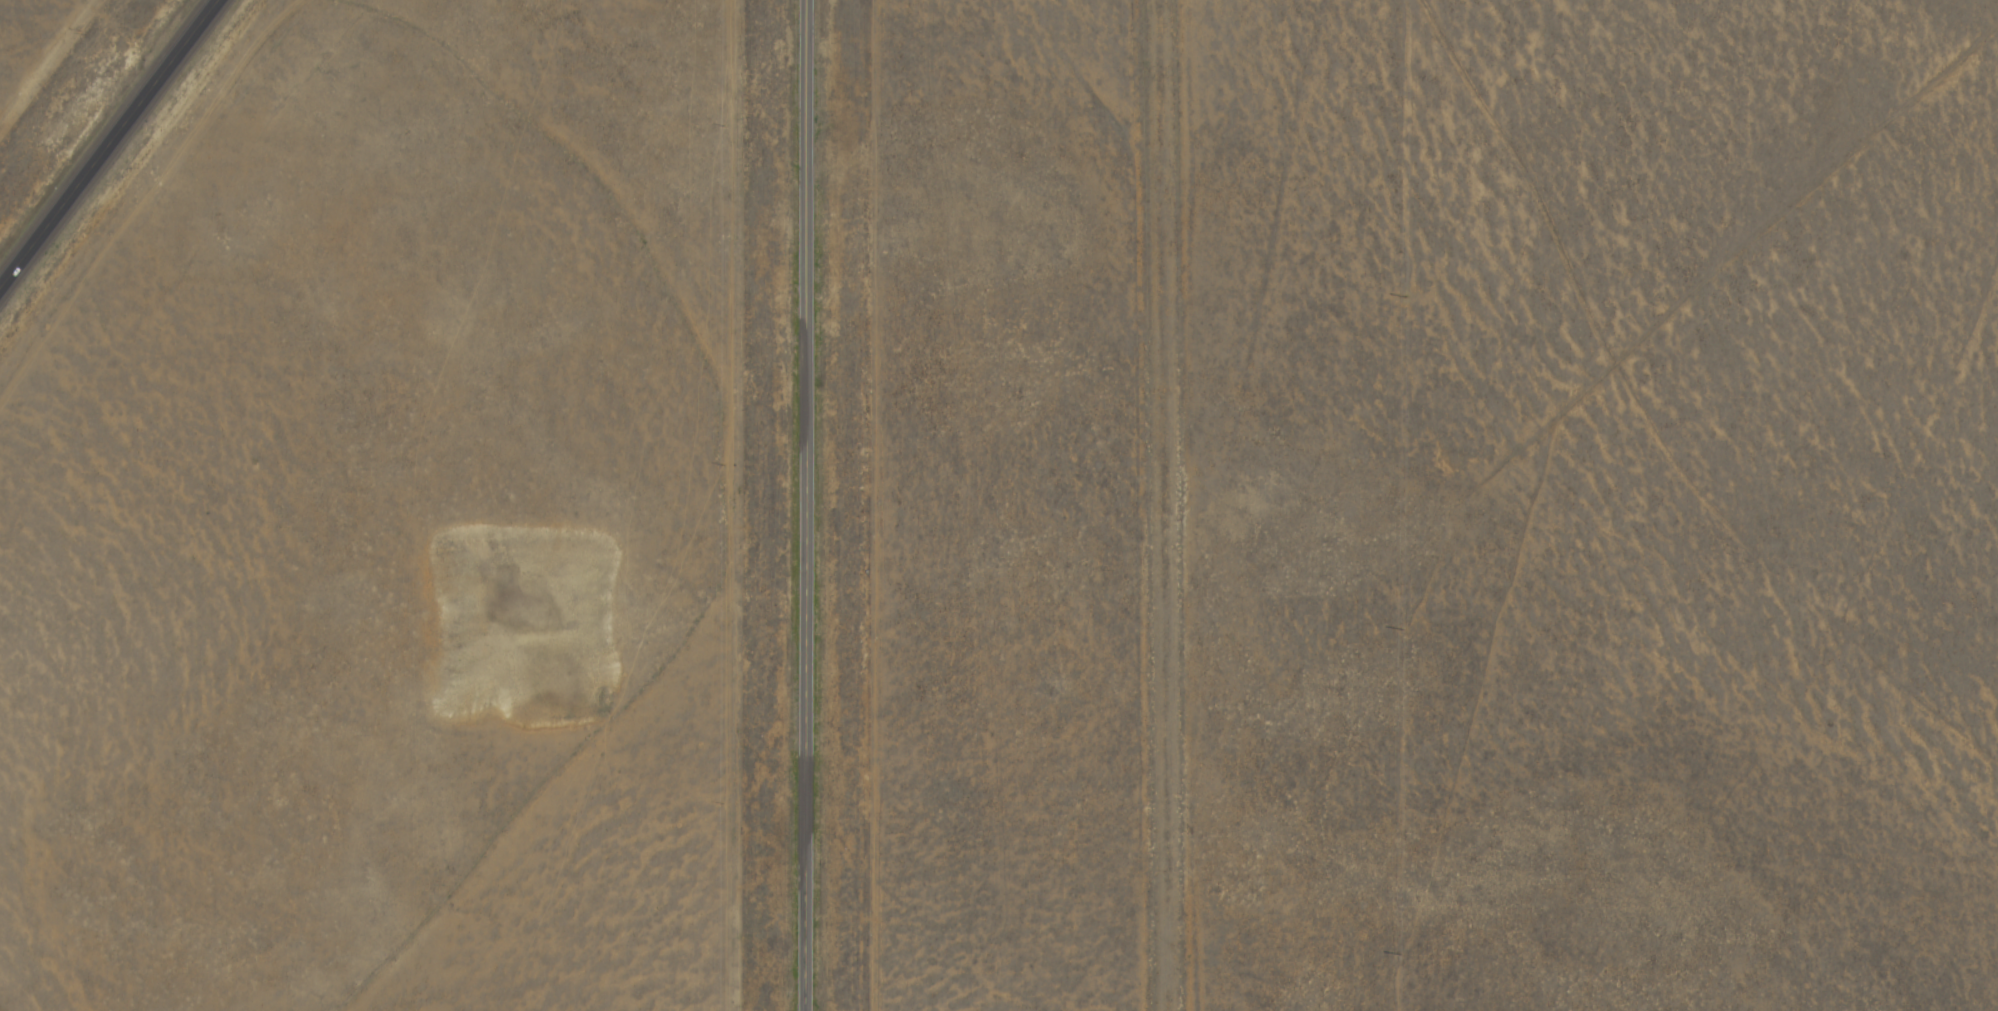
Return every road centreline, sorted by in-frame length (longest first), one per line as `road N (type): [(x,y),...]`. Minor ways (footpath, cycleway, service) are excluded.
road 1 (secondary): [(804,0),(803,1010)]
road 2 (residential): [(1208,0),(1209,1010)]
road 3 (primary): [(218,0),(0,287)]

